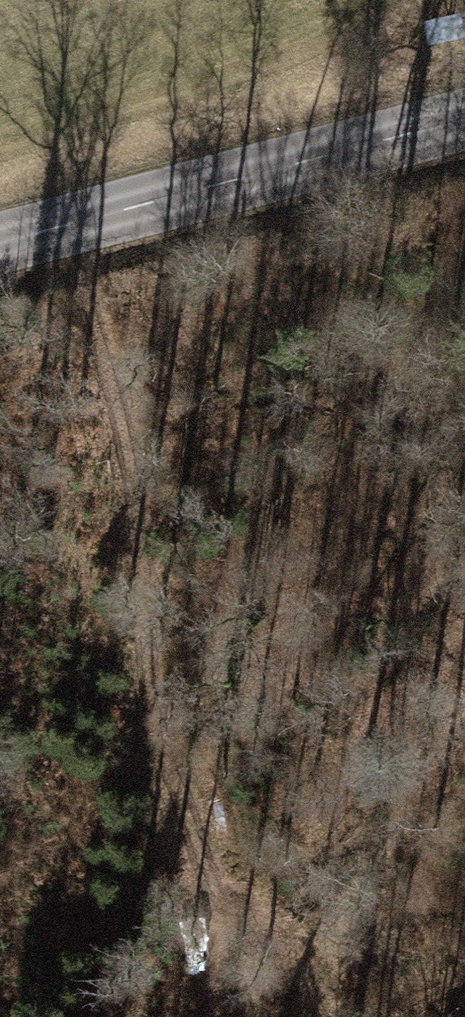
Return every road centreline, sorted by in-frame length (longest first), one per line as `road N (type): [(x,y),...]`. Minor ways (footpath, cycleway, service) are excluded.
road 1 (track): [(65,229),(109,361),(133,486),(145,676),(211,882),(285,937),(339,933)]
road 2 (primary): [(0,247),(464,118)]
road 3 (track): [(319,1016),(339,933),(406,822),(464,671)]

